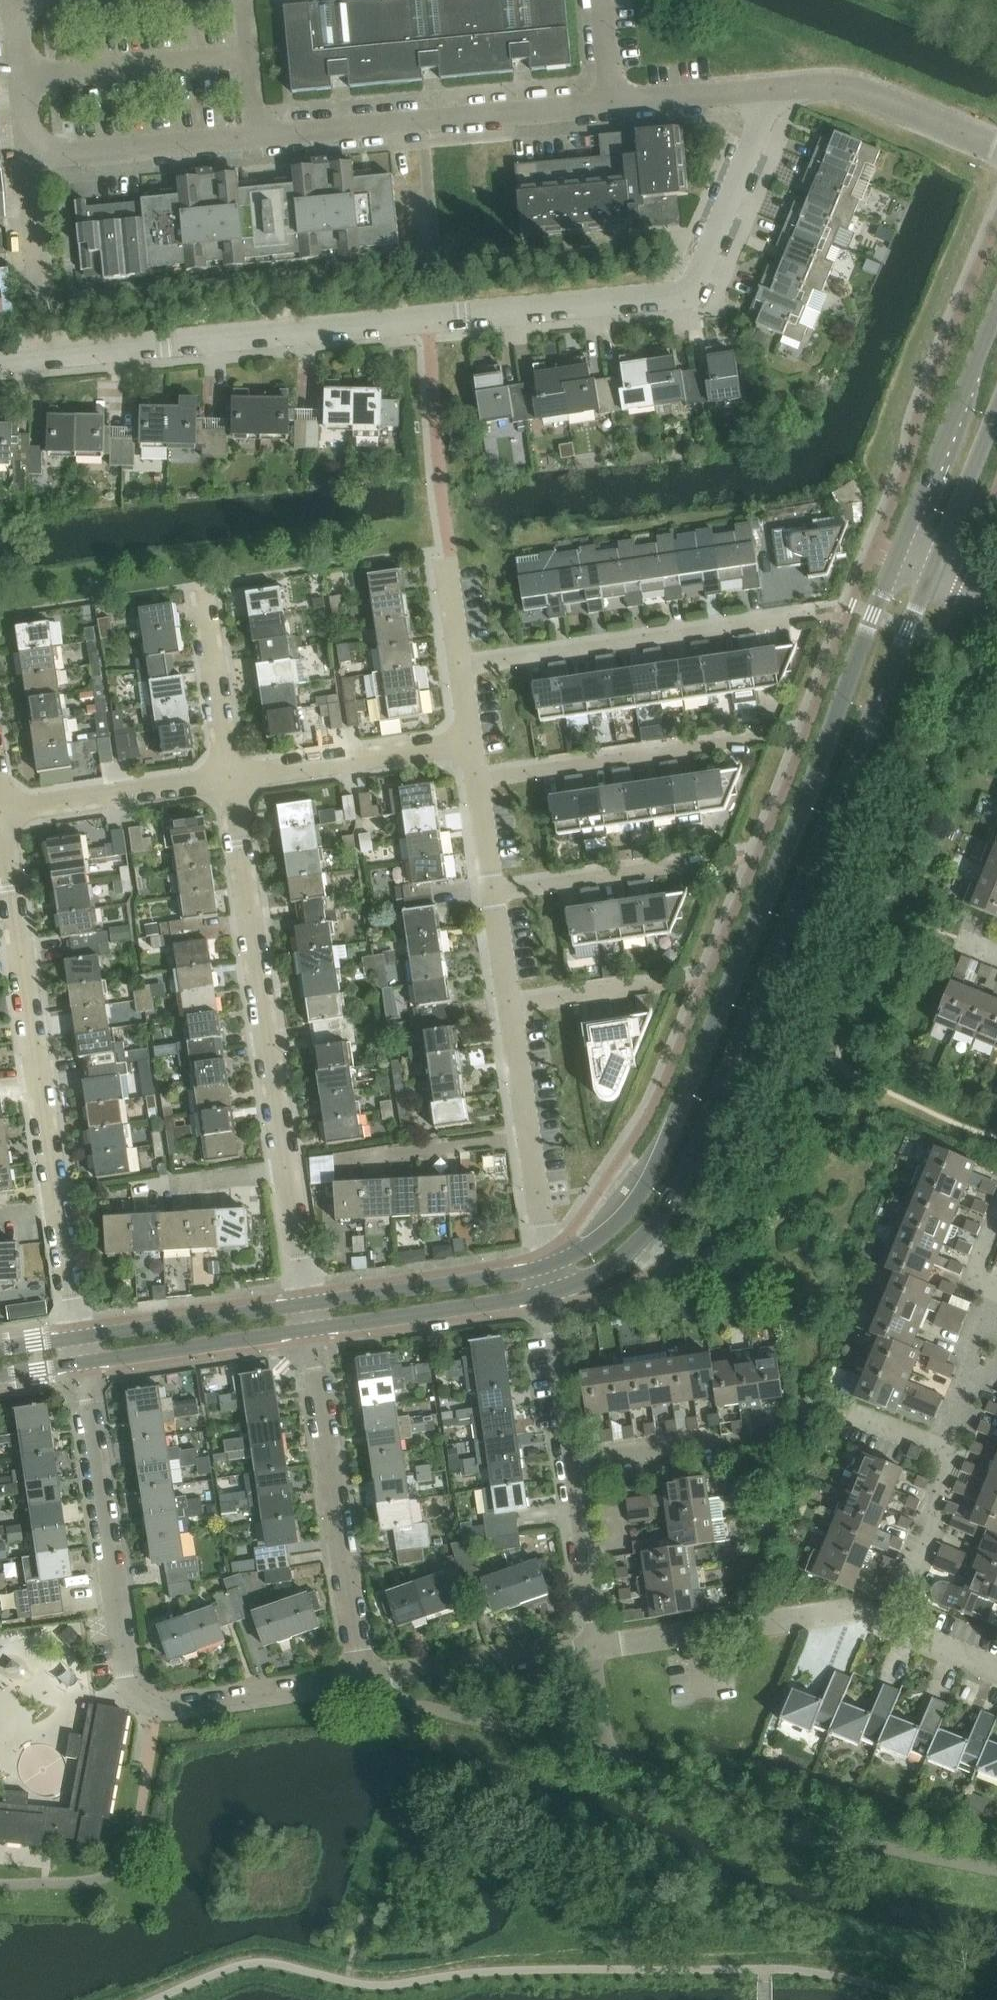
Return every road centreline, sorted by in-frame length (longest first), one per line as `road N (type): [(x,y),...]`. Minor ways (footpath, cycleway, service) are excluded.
road 1 (residential): [(0,363),(692,294),(776,89)]
road 2 (secondary): [(549,1293),(619,1261),(686,1175),(931,570)]
road 3 (secondary): [(894,556),(814,780),(657,1158),(600,1241),(547,1269)]
road 4 (residential): [(28,156),(614,106)]
road 5 (residential): [(77,1340),(0,813)]
road 6 (residential): [(306,1305),(230,780)]
road 7 (residential): [(81,1364),(132,1692),(156,1710)]
road 8 (residential): [(366,1684),(310,1330)]
road 9 (residential): [(462,669),(815,618)]
road 10 (residential): [(596,1647),(851,1608),(895,1624)]
road 11 (residential): [(478,781),(766,738)]
road 12 (secondary): [(996,303),(894,556)]
road 13 (residential): [(547,1269),(507,1008)]
road 14 (residential): [(230,780),(472,743)]
road 15 (secondary): [(547,1269),(306,1305)]
road 16 (secondary): [(310,1330),(549,1293)]
road 17 (residential): [(776,89),(854,83),(996,145)]
road 18 (residential): [(366,1684),(596,1647)]
road 19 (residential): [(0,813),(230,780)]
road 20 (secondary): [(306,1305),(77,1340)]
road 21 (secondary): [(81,1364),(310,1330)]
road 22 (residential): [(494,895),(706,862)]
road 23 (residential): [(156,1710),(184,1714),(366,1684)]
road 24 (residential): [(230,780),(202,589)]
road 25 (residential): [(895,1624),(933,1531),(947,1476),(944,1447)]
road 26 (residential): [(596,1647),(570,1464)]
road 27 (secondary): [(931,570),(996,408)]
road 28 (residential): [(570,1464),(549,1293)]
road 29 (residential): [(614,106),(776,89)]
road 30 (residential): [(944,1447),(996,1295)]
road 31 (residential): [(507,1008),(662,985)]
road 32 (residential): [(28,156),(17,0)]
road 33 (residential): [(42,305),(28,156)]
road 34 (residential): [(570,1464),(712,1445)]

